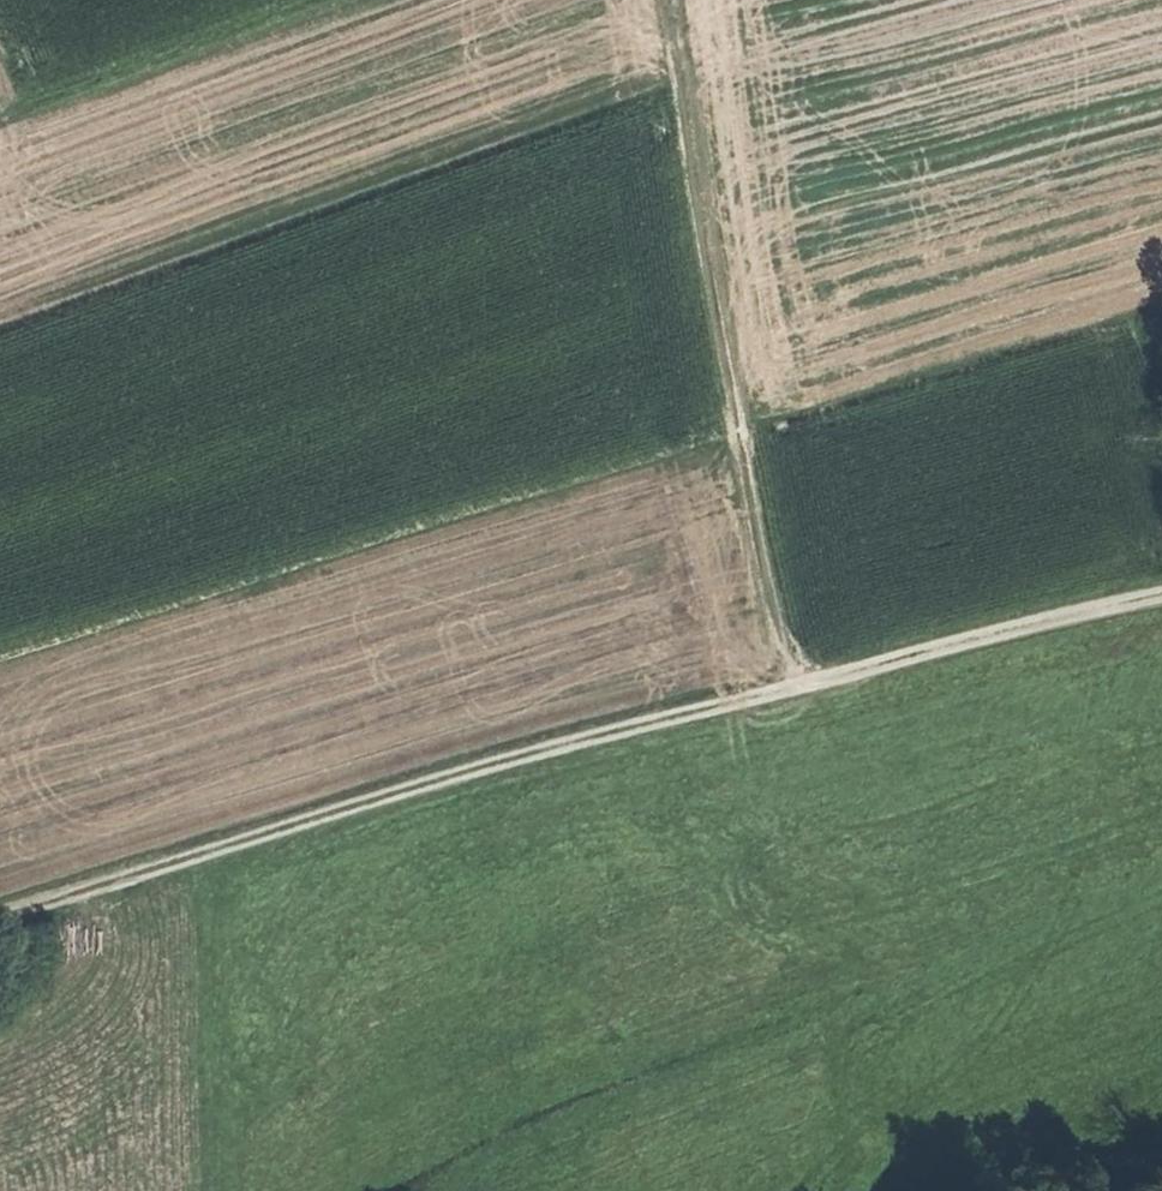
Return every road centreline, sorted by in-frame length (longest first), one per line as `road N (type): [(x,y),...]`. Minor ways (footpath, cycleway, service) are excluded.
road 1 (track): [(0,916),(492,757),(1161,588)]
road 2 (track): [(670,0),(681,135),(724,414),(797,680)]

